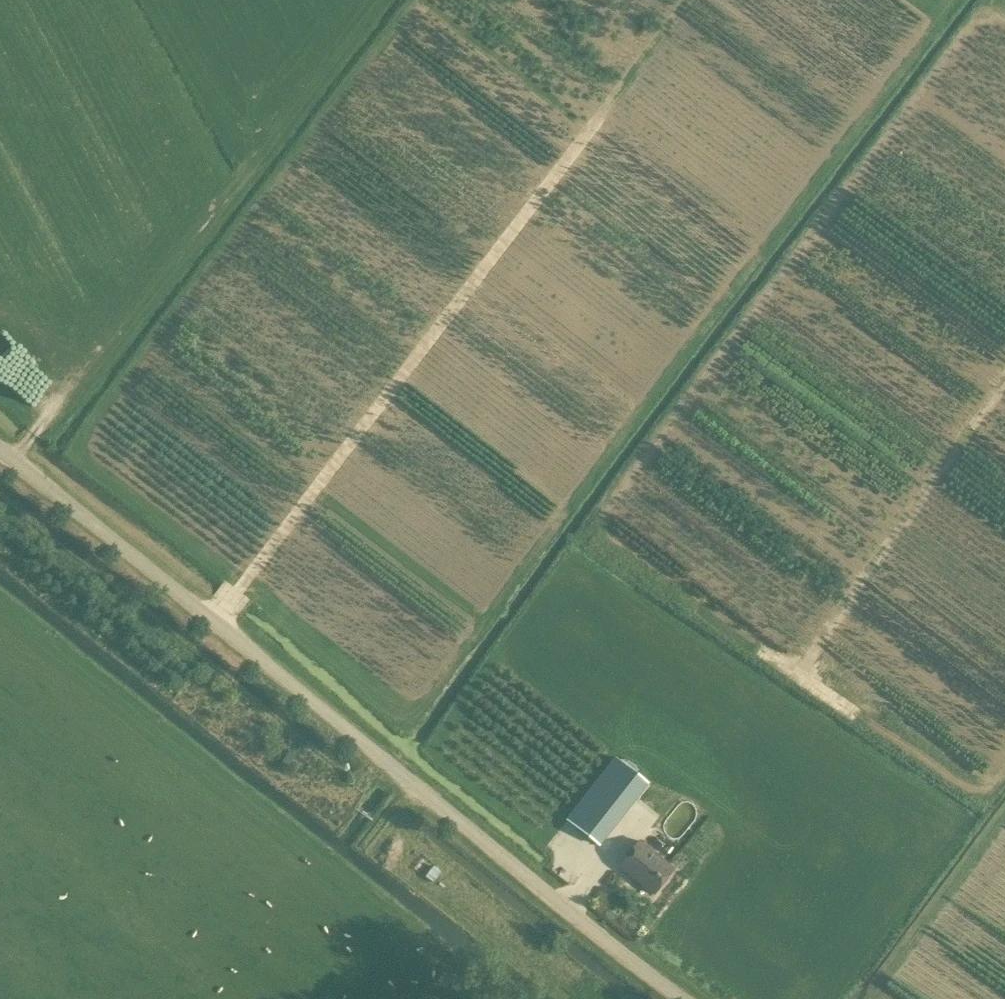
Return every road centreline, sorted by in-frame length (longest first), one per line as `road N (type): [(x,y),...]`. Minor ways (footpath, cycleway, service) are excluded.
road 1 (unclassified): [(0,479),(262,702),(366,755),(674,998)]

